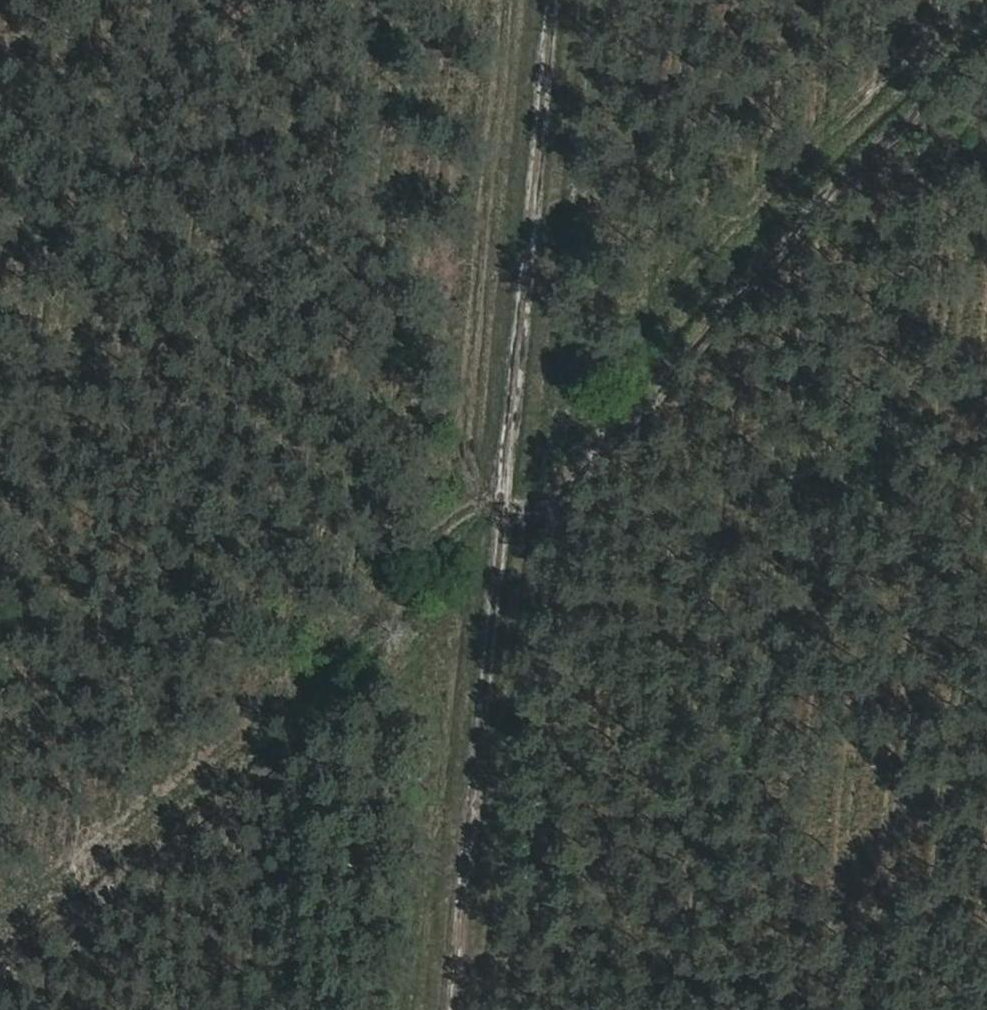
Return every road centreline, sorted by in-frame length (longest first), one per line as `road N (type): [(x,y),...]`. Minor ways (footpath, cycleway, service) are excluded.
road 1 (track): [(986,172),(892,116),(967,0)]

